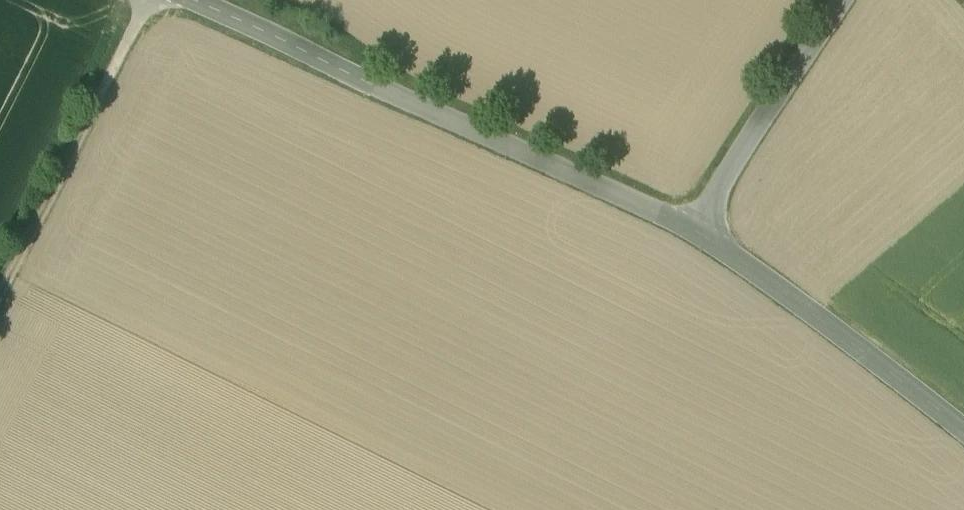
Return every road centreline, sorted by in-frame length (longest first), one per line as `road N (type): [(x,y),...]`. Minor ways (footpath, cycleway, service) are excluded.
road 1 (tertiary): [(689,225),(191,0)]
road 2 (tertiary): [(963,427),(689,225)]
road 3 (track): [(150,0),(0,299)]
road 4 (unclassified): [(689,225),(841,0)]

